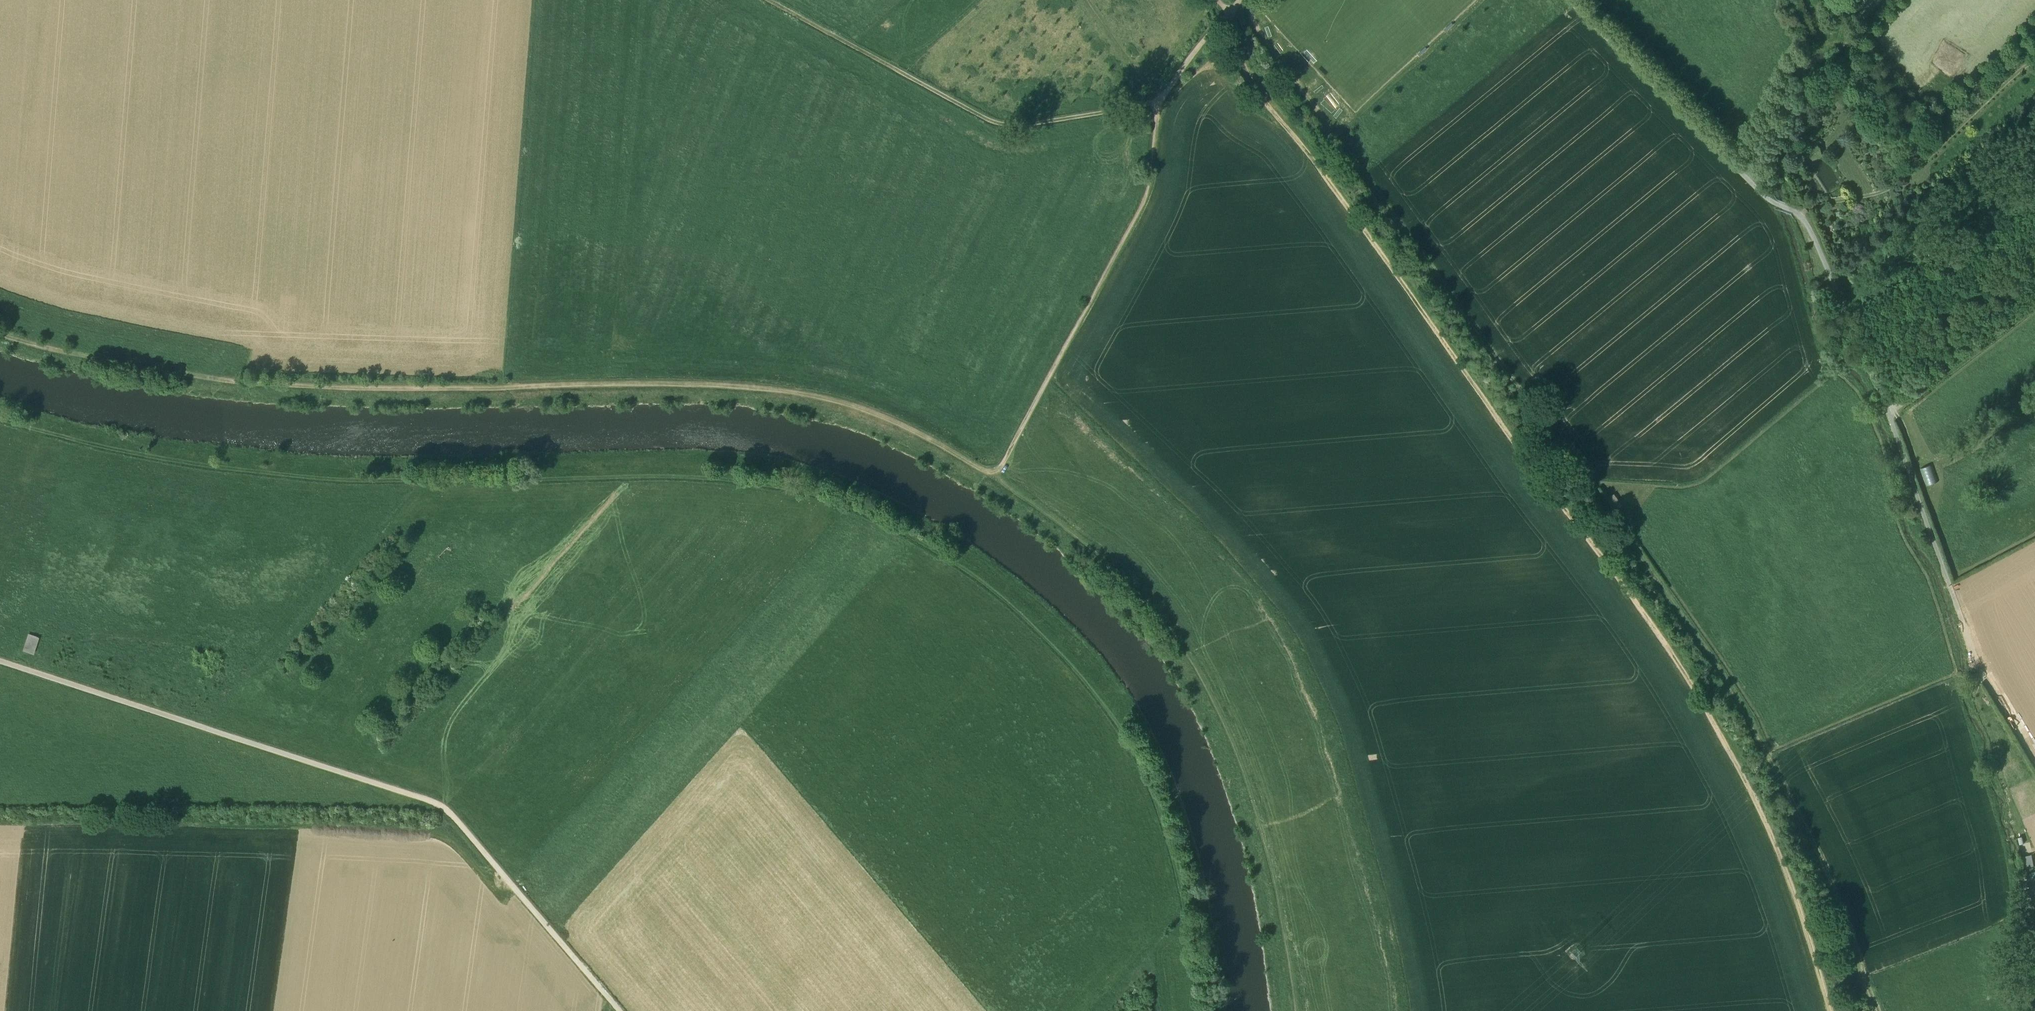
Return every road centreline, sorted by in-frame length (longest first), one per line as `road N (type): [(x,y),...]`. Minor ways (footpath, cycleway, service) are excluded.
road 1 (track): [(1301,1010),(1278,864),(1250,768),(1193,654),(1093,544),(938,444),(855,405),(794,393),(699,385),(241,384),(0,337)]
road 2 (track): [(0,416),(108,448),(335,480),(688,476),(777,486),(891,525),(1026,617),(1089,683),(1129,741),(1183,900),(1201,1010)]
road 3 (track): [(1251,0),(1258,25),(1723,674),(1790,793),(1883,1010)]
road 4 (track): [(0,660),(444,802),(623,1010)]
road 5 (track): [(1776,204),(1798,214),(1818,245),(1894,423),(1975,653),(2034,757)]
road 6 (track): [(0,836),(438,841),(455,847),(499,895),(519,890)]
road 7 (track): [(1161,101),(999,124),(773,0)]
road 8 (track): [(1161,101),(1141,210),(992,475)]

